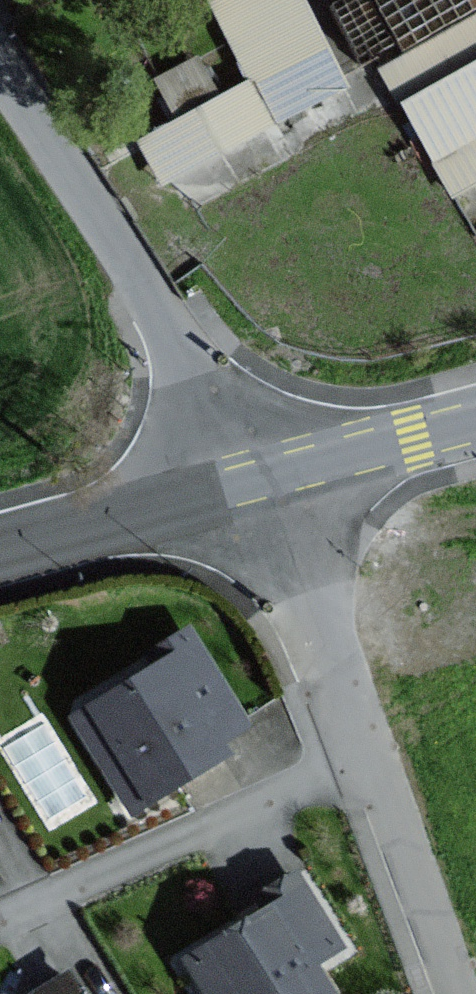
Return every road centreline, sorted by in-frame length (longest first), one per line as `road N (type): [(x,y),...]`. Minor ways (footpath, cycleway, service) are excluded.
road 1 (unclassified): [(0,74),(102,222),(260,482)]
road 2 (residential): [(0,926),(361,757)]
road 3 (unclassified): [(260,482),(361,757)]
road 4 (tertiary): [(260,482),(0,549)]
road 5 (unclassified): [(361,757),(450,993)]
road 6 (tertiary): [(475,423),(260,482)]

